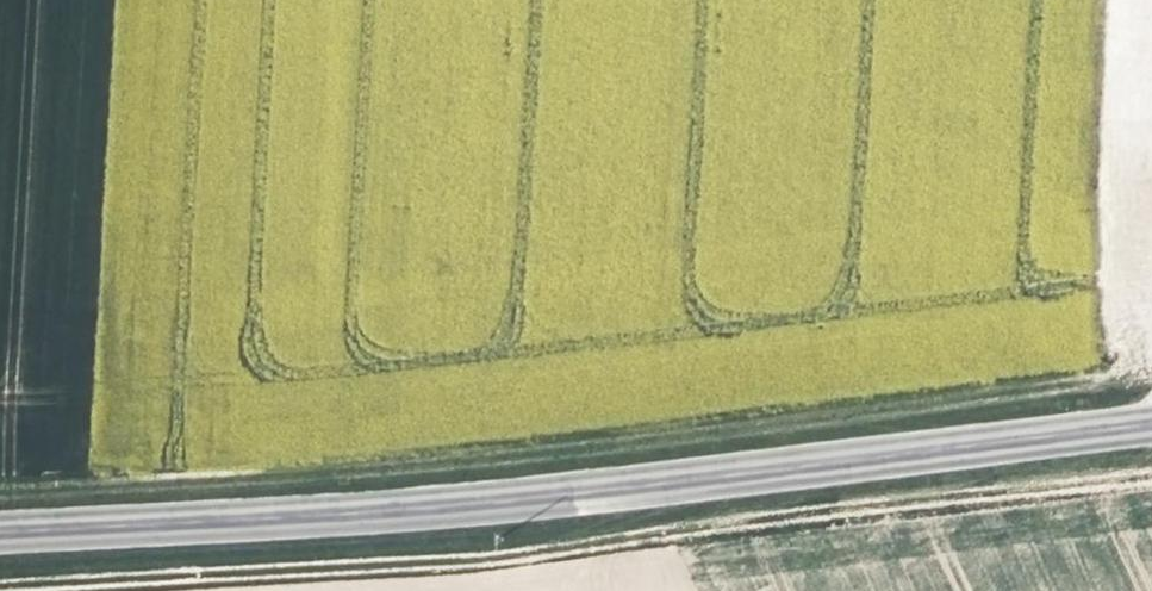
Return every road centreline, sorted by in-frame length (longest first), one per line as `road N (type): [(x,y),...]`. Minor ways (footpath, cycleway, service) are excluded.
road 1 (track): [(0,590),(499,561),(780,517),(1151,479)]
road 2 (secondary): [(0,523),(493,496),(1151,416)]

